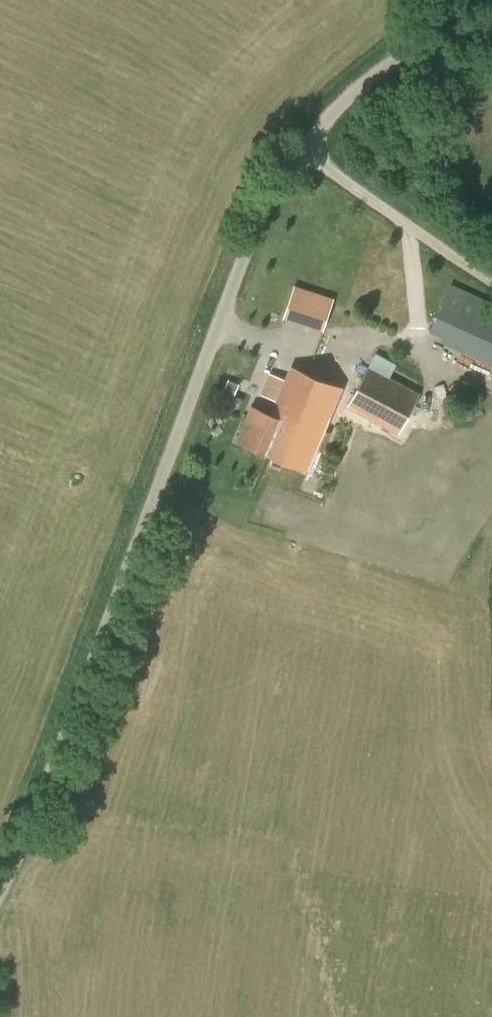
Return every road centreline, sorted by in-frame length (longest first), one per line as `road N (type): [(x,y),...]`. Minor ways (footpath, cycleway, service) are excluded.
road 1 (unclassified): [(0,896),(55,770),(148,503),(278,187),(306,145),(372,77),(412,48),(491,13)]

